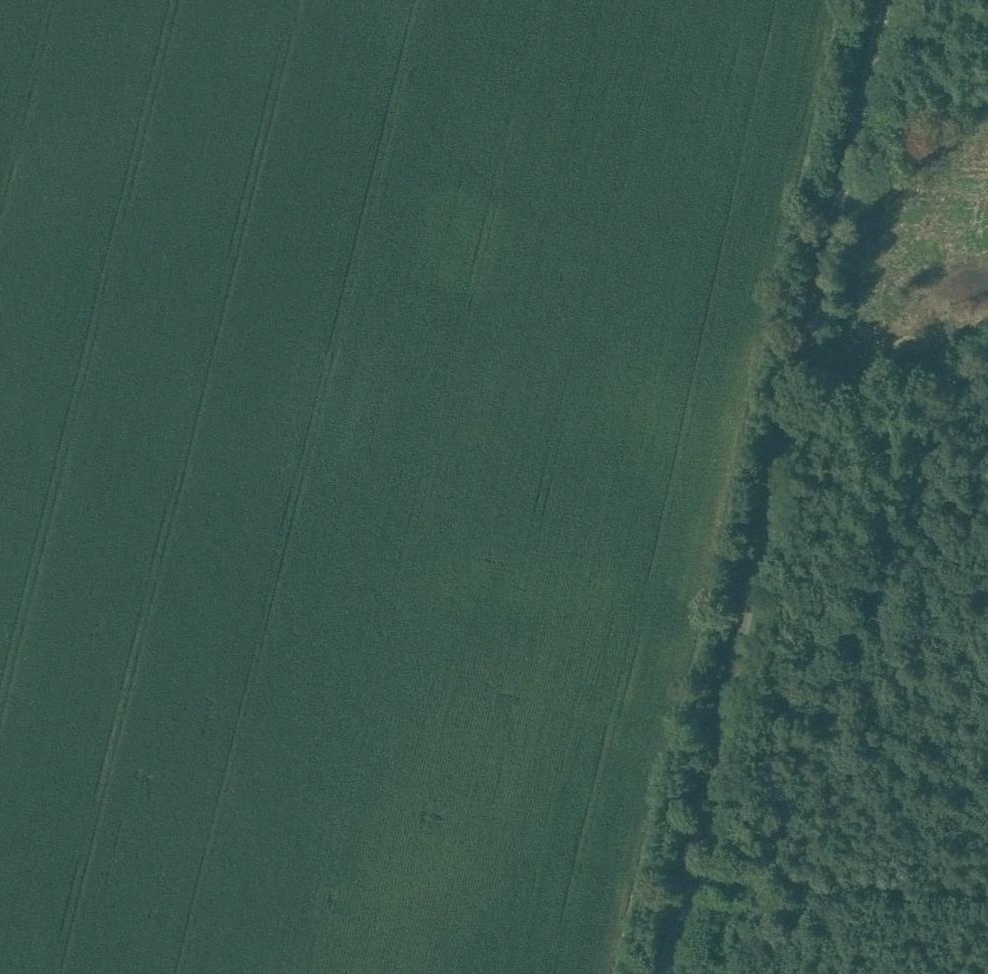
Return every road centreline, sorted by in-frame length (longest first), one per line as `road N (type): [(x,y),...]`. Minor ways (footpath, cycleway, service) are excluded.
road 1 (track): [(889,0),(669,973)]

